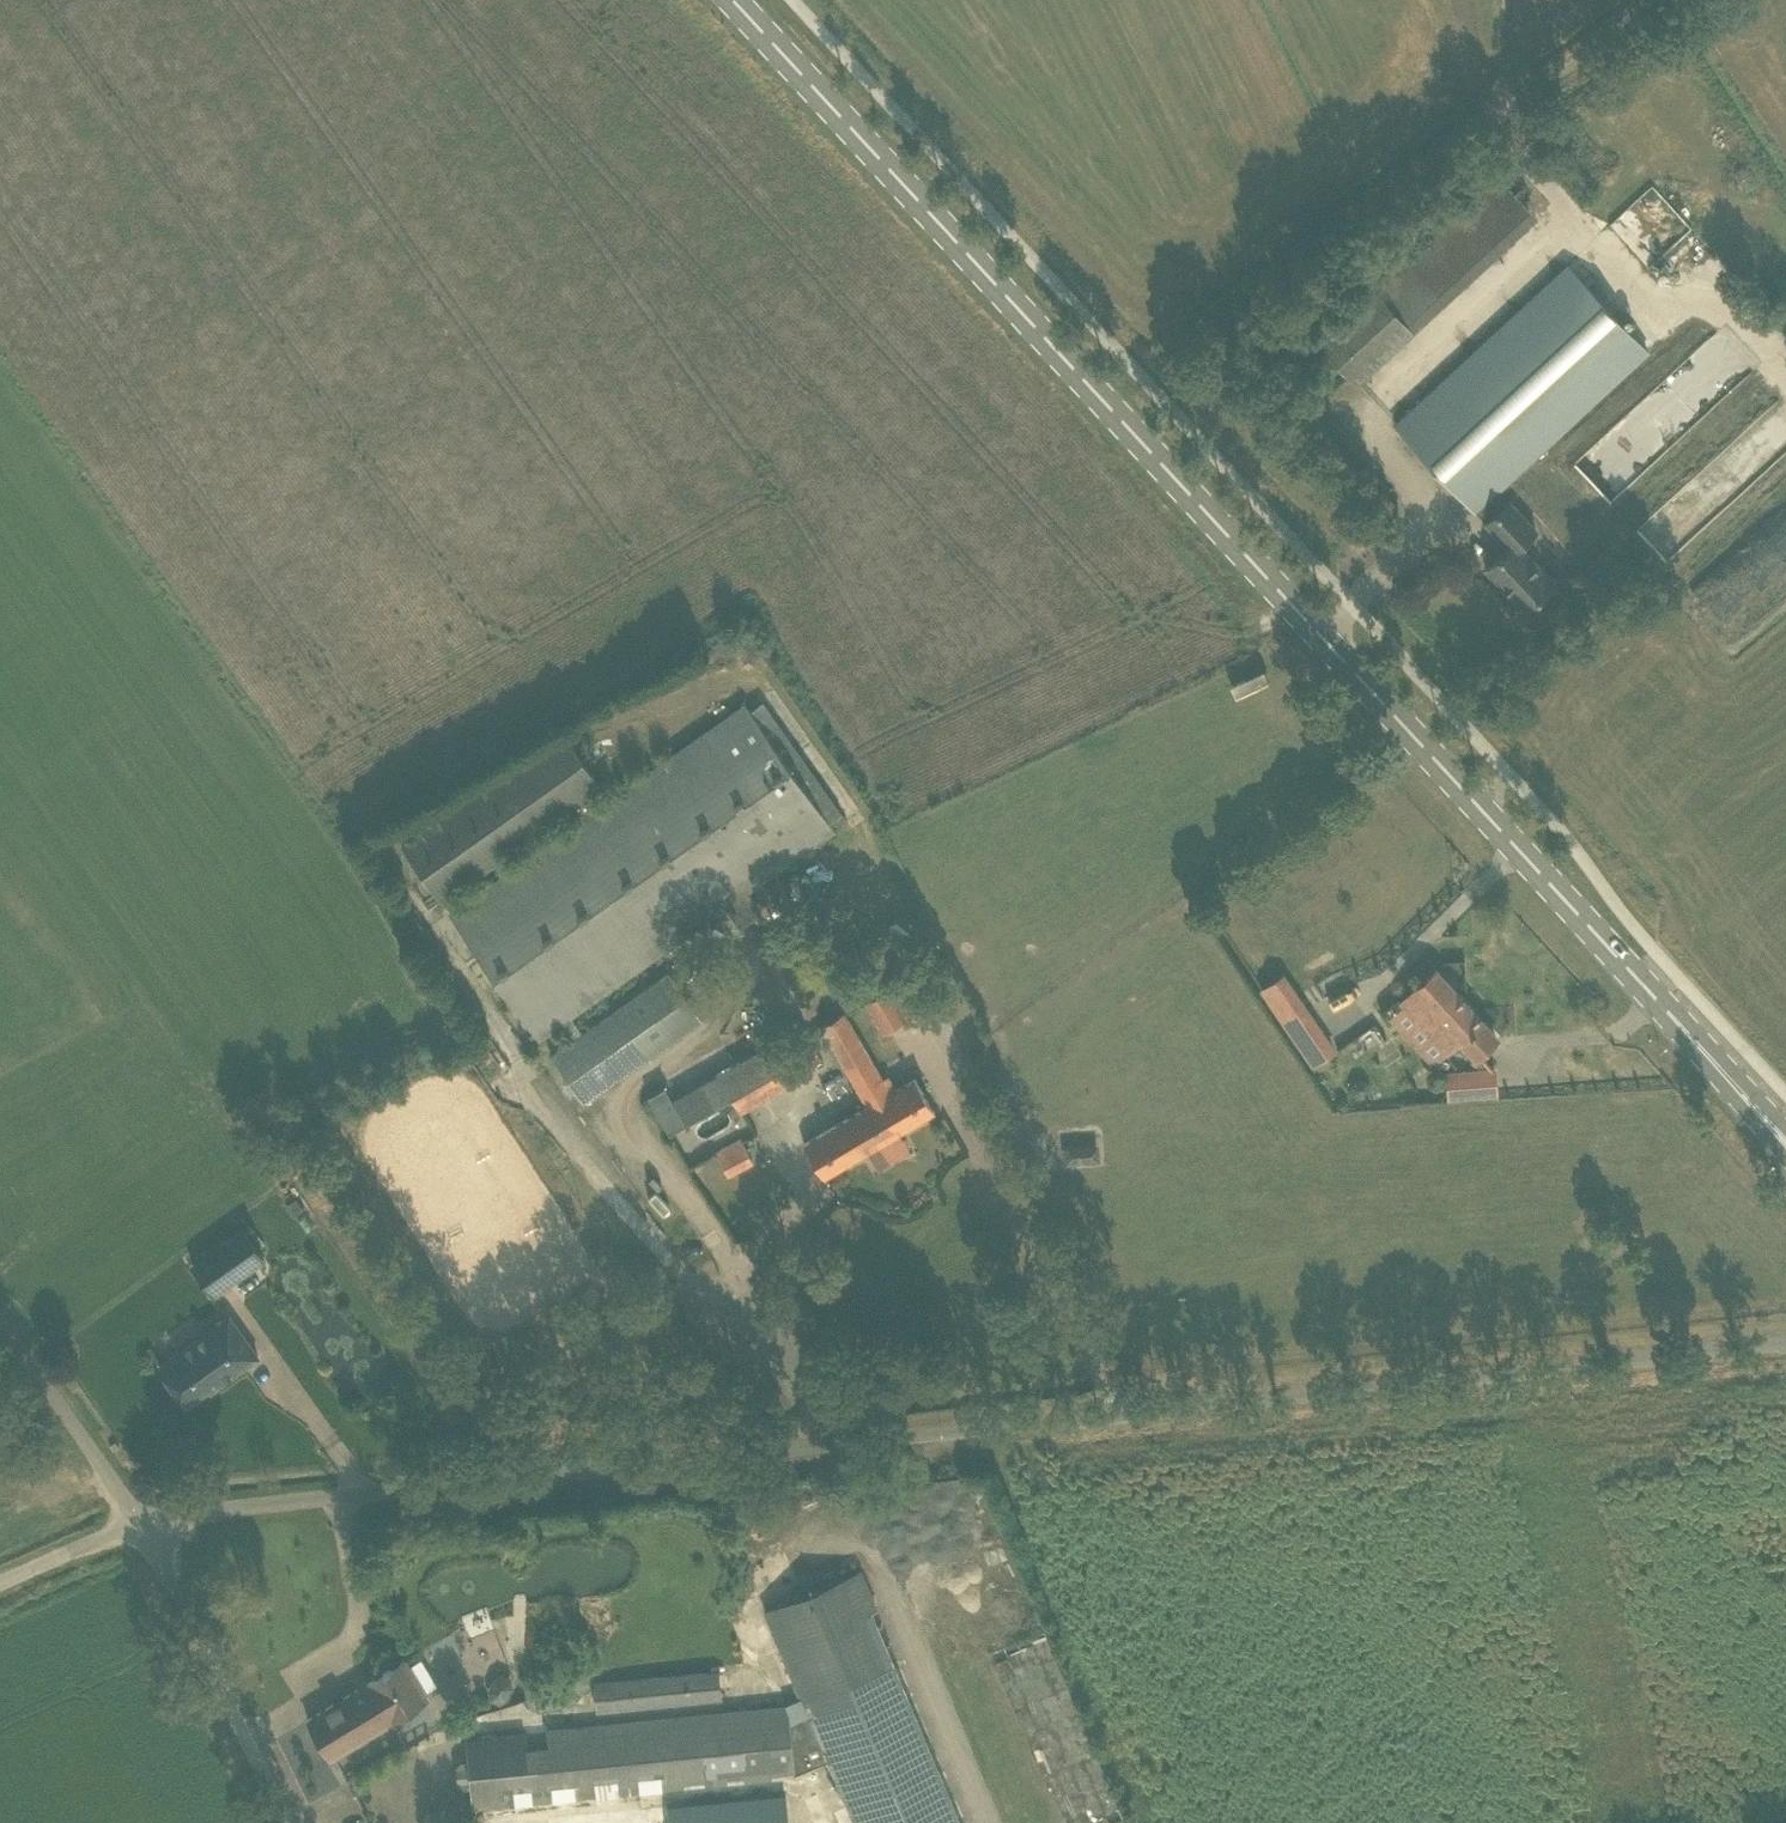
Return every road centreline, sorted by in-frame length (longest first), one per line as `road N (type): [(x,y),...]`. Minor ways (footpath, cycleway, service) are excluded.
road 1 (unclassified): [(141,1524),(197,1510),(1785,1345)]
road 2 (primary): [(1785,1139),(733,0)]
road 3 (unclassified): [(284,1822),(141,1524)]
road 4 (unclassified): [(141,1524),(0,1322)]
road 5 (unclassified): [(0,1583),(141,1524)]

